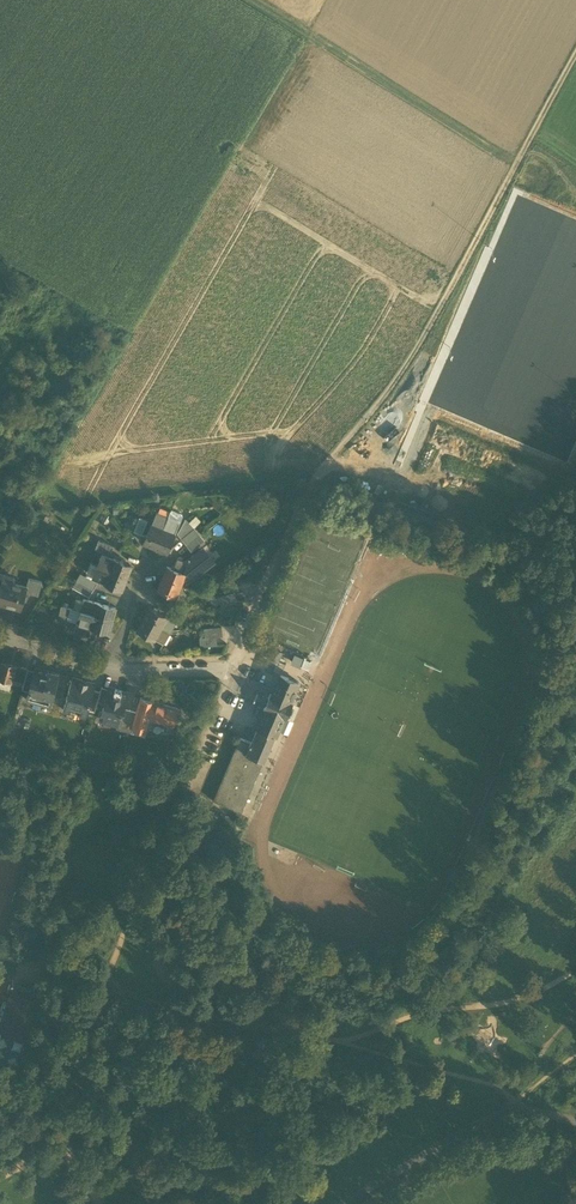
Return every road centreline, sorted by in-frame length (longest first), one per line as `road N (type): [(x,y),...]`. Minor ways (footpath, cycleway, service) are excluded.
road 1 (track): [(317,474),(424,335),(575,55)]
road 2 (track): [(251,0),(516,166)]
road 3 (unclassified): [(352,1203),(511,1113),(575,1126)]
road 4 (unclassified): [(227,667),(317,474)]
road 5 (unclassified): [(175,796),(227,667)]

